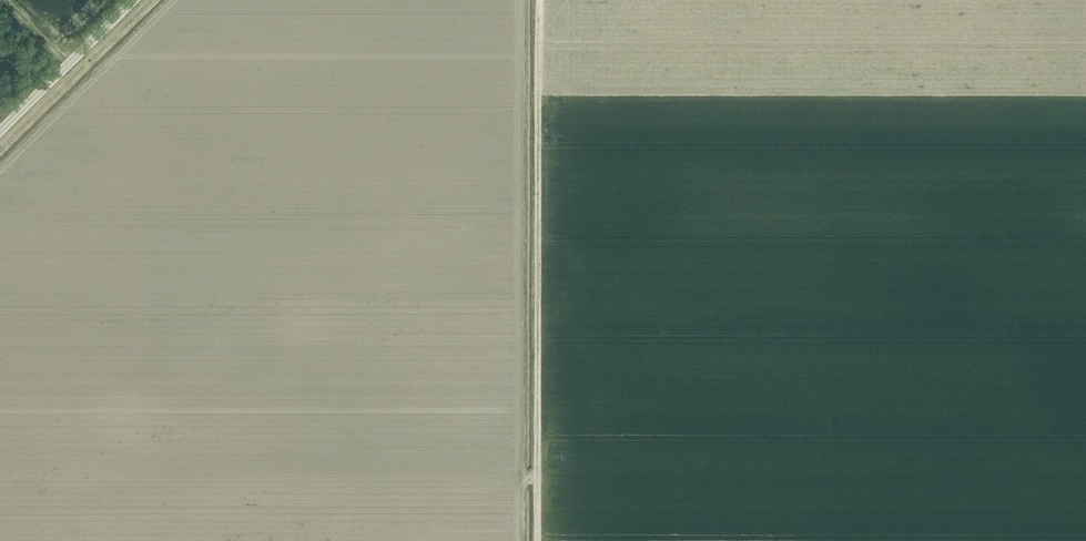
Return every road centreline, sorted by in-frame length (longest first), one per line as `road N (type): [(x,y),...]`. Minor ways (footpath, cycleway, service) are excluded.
road 1 (unclassified): [(0,132),(134,0)]

